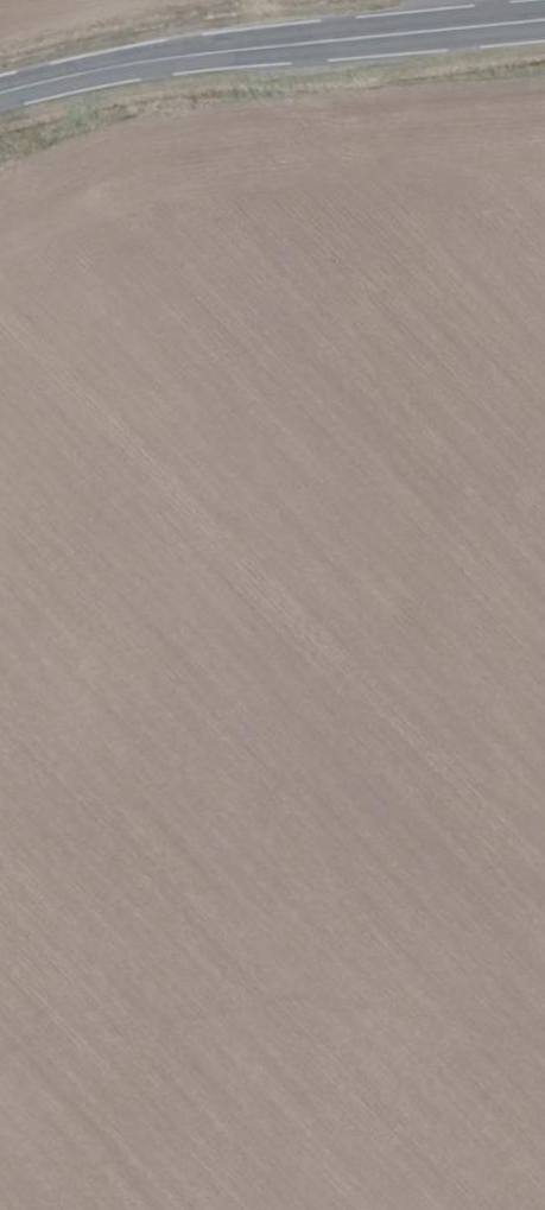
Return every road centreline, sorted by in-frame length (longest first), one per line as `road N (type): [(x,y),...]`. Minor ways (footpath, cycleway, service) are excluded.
road 1 (secondary): [(0,92),(146,62),(544,18)]

